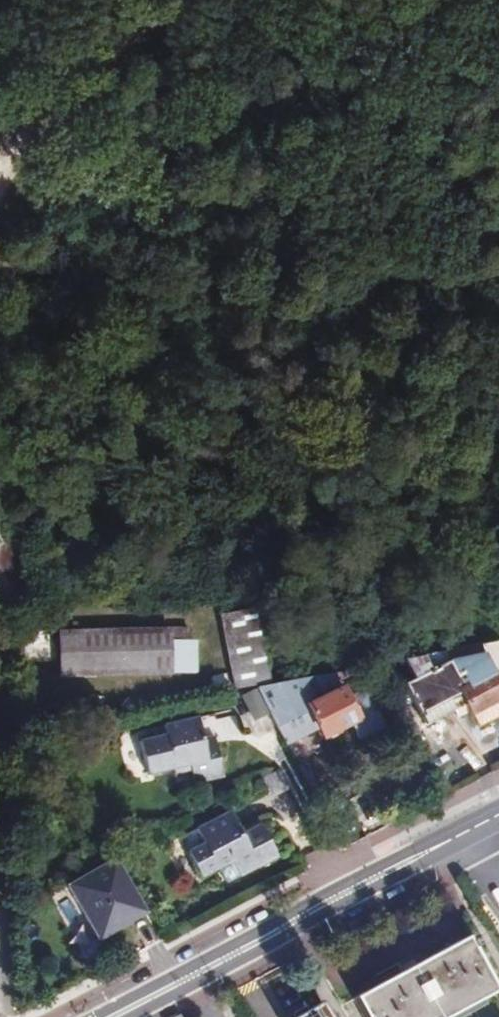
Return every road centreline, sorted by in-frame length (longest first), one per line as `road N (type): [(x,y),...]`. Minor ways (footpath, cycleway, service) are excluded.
road 1 (track): [(498,625),(101,267),(0,158)]
road 2 (secondary): [(412,860),(116,1016)]
road 3 (track): [(0,121),(159,0)]

